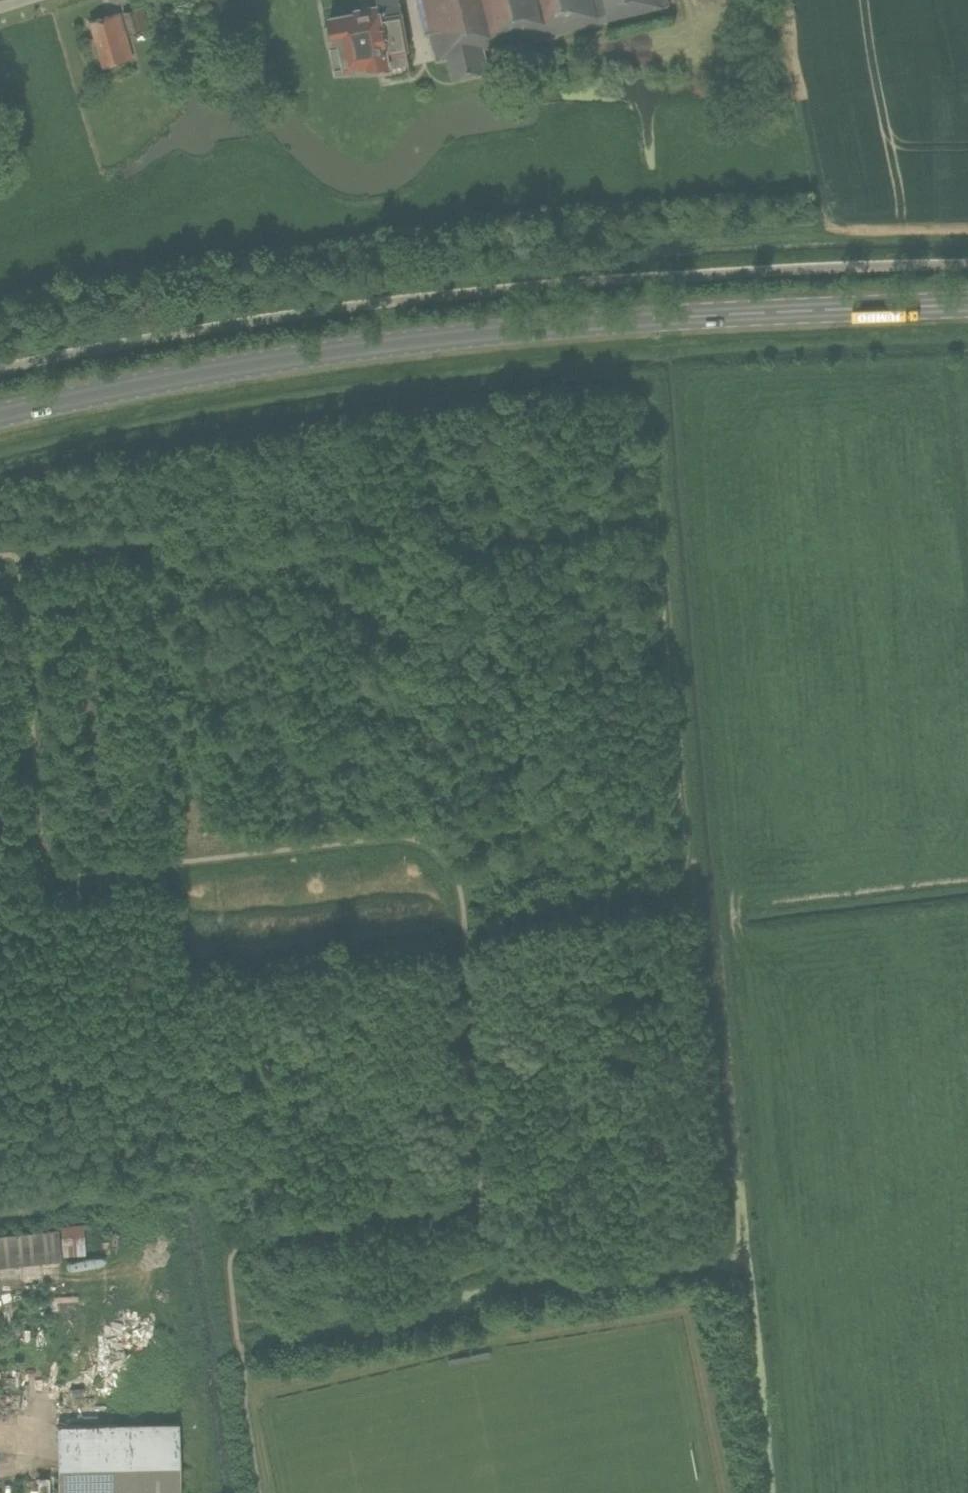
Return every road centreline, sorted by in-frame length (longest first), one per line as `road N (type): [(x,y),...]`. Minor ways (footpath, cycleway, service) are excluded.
road 1 (primary): [(0,415),(187,376),(462,335),(967,304)]

